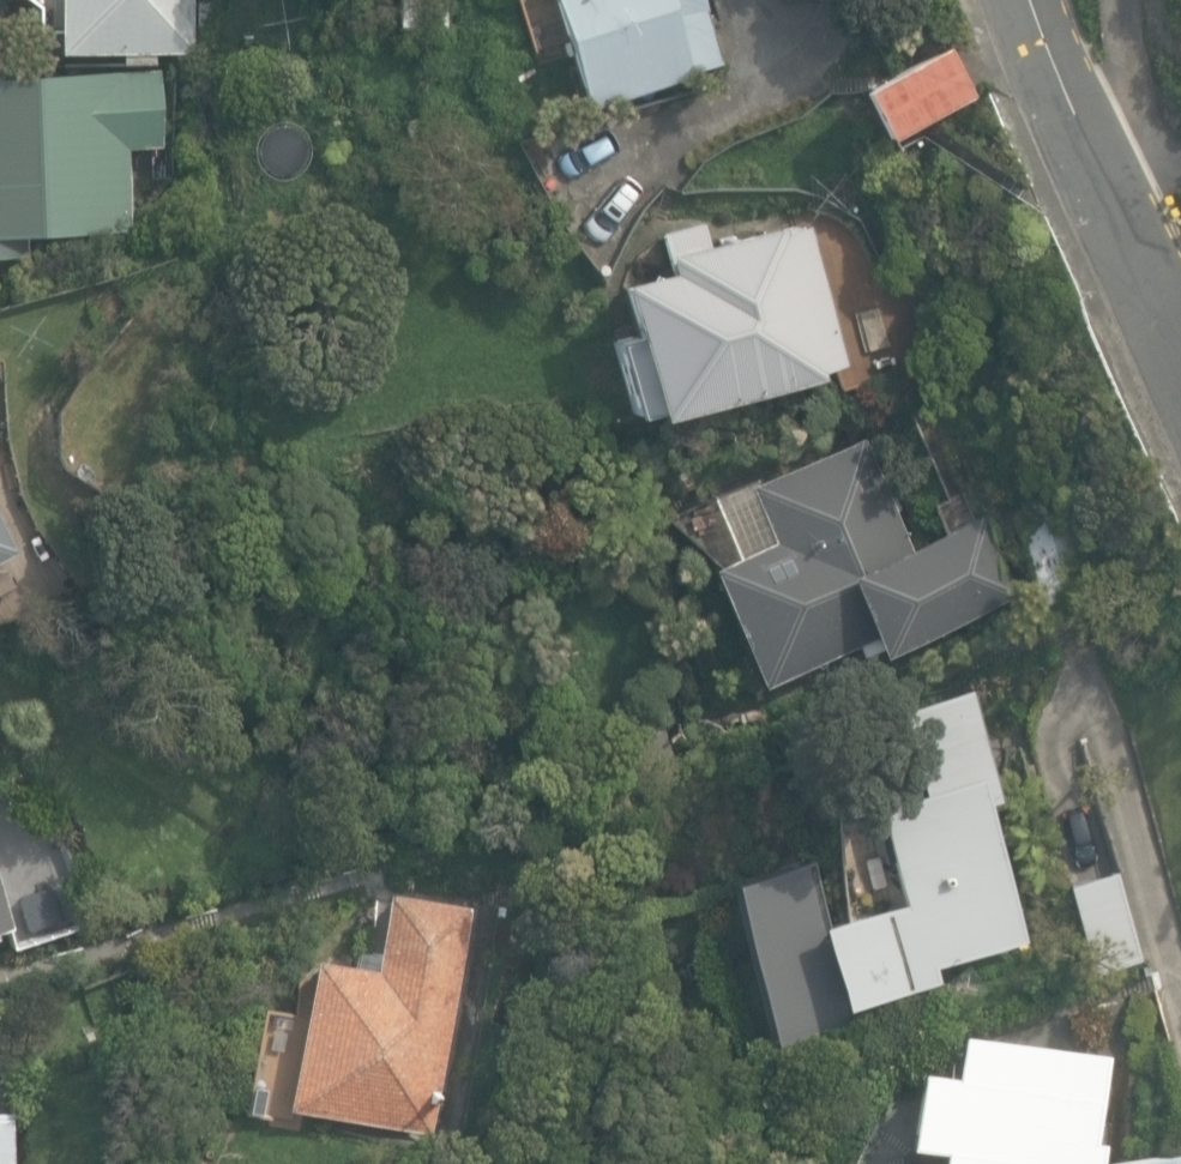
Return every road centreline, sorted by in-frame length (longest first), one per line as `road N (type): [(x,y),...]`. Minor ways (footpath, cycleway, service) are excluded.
road 1 (residential): [(1180,343),(1033,0)]

